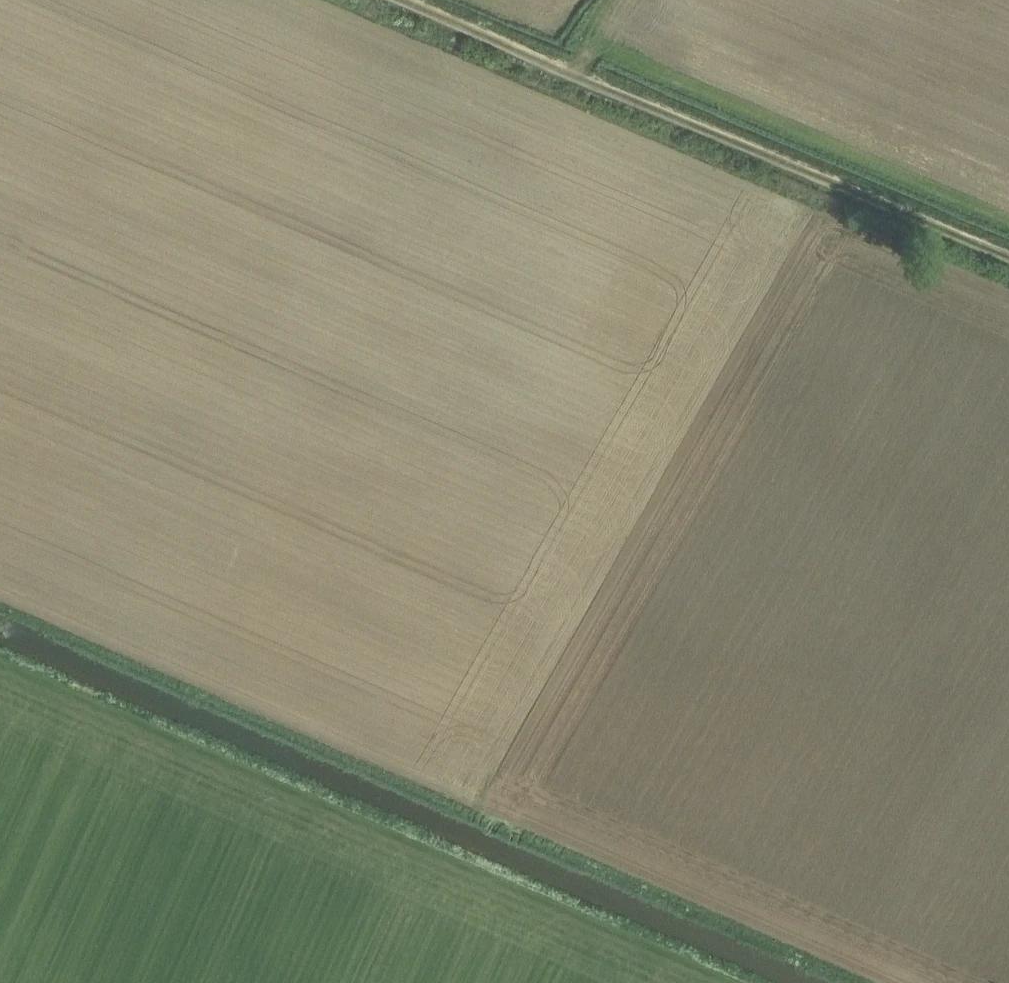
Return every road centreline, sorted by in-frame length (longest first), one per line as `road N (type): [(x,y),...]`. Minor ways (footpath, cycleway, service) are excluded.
road 1 (track): [(401,0),(1008,260)]

